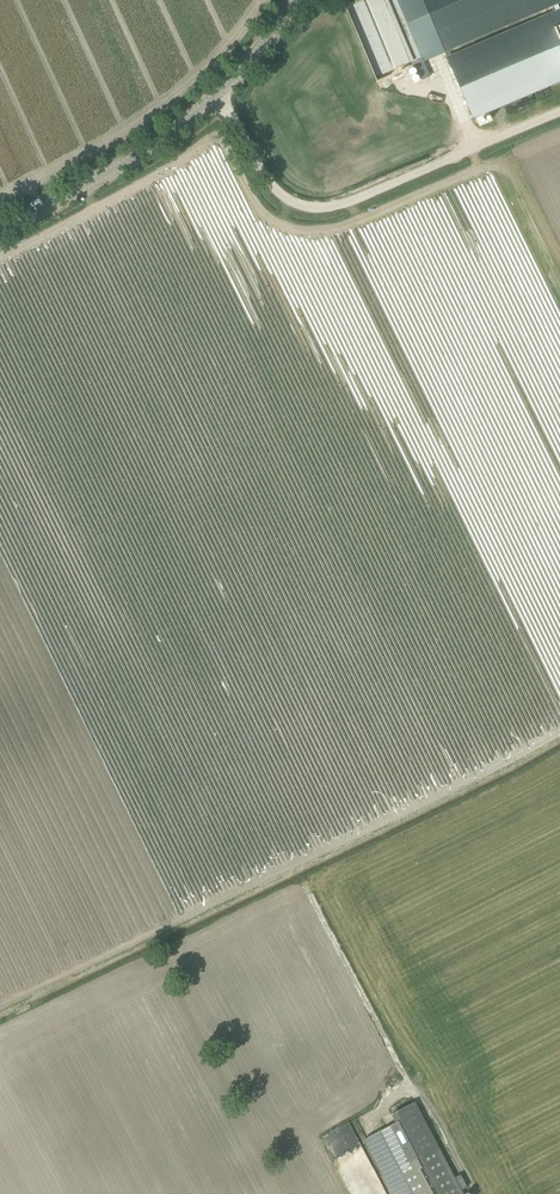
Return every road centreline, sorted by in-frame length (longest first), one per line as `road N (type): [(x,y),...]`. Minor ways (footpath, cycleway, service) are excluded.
road 1 (tertiary): [(0,218),(176,119),(232,66),(280,0)]

